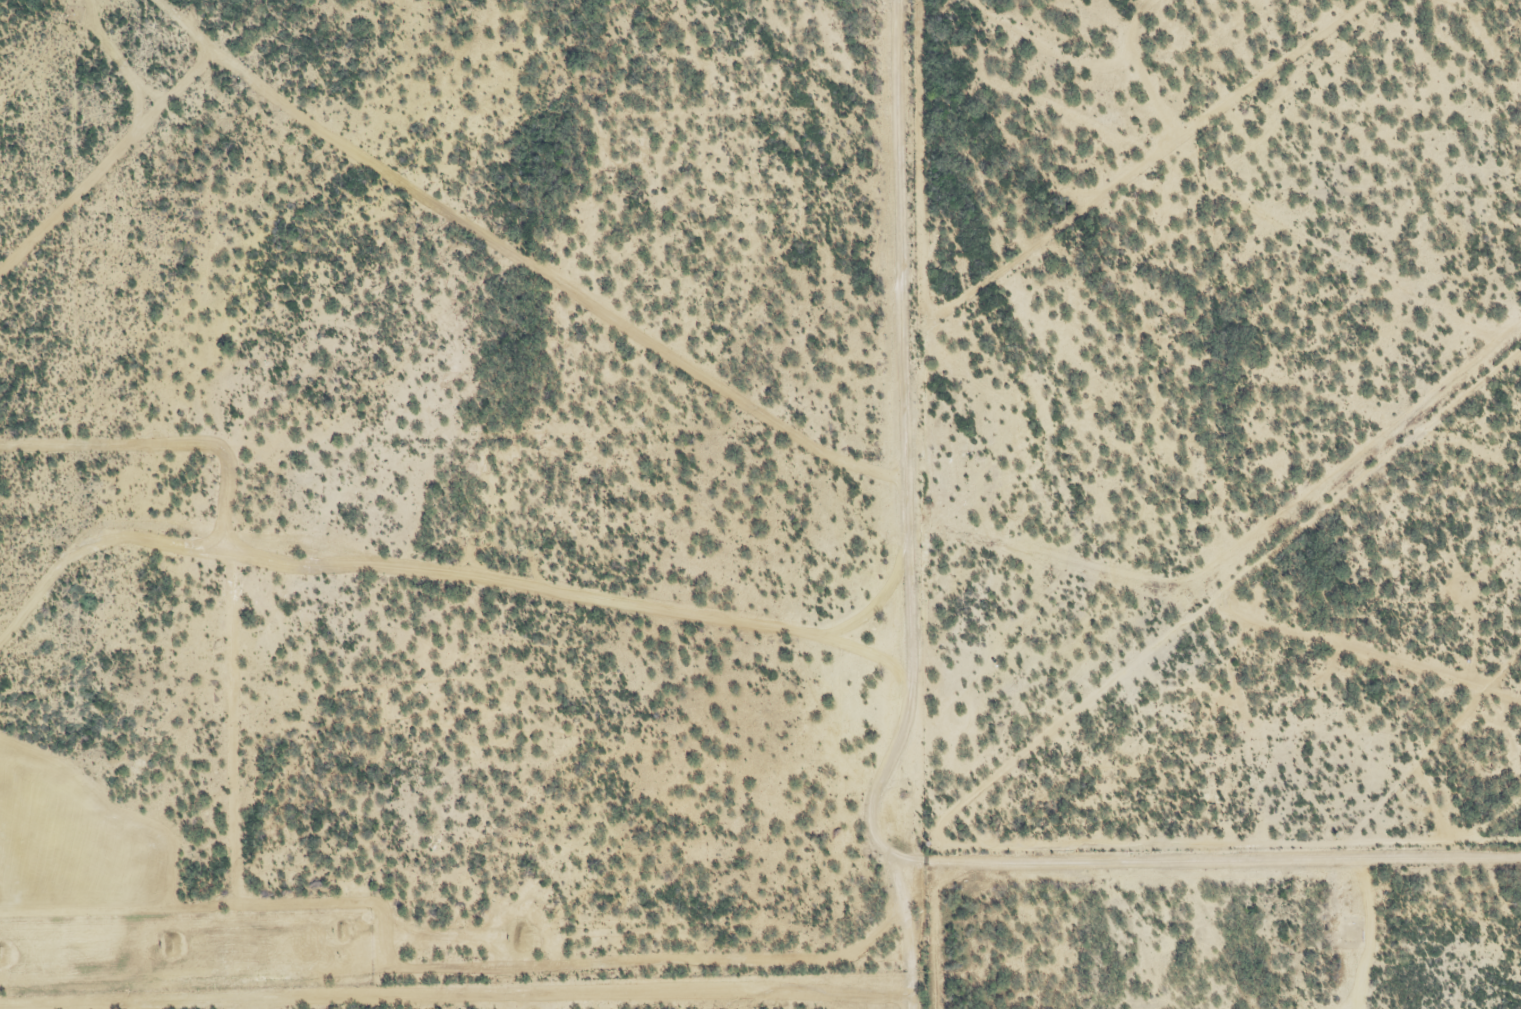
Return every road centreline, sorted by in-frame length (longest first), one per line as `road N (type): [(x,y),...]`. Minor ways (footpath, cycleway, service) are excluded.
road 1 (track): [(1311,1008),(1321,947),(1299,866),(975,844),(940,834),(929,808),(929,655),(918,632),(883,612),(110,507),(0,641)]

